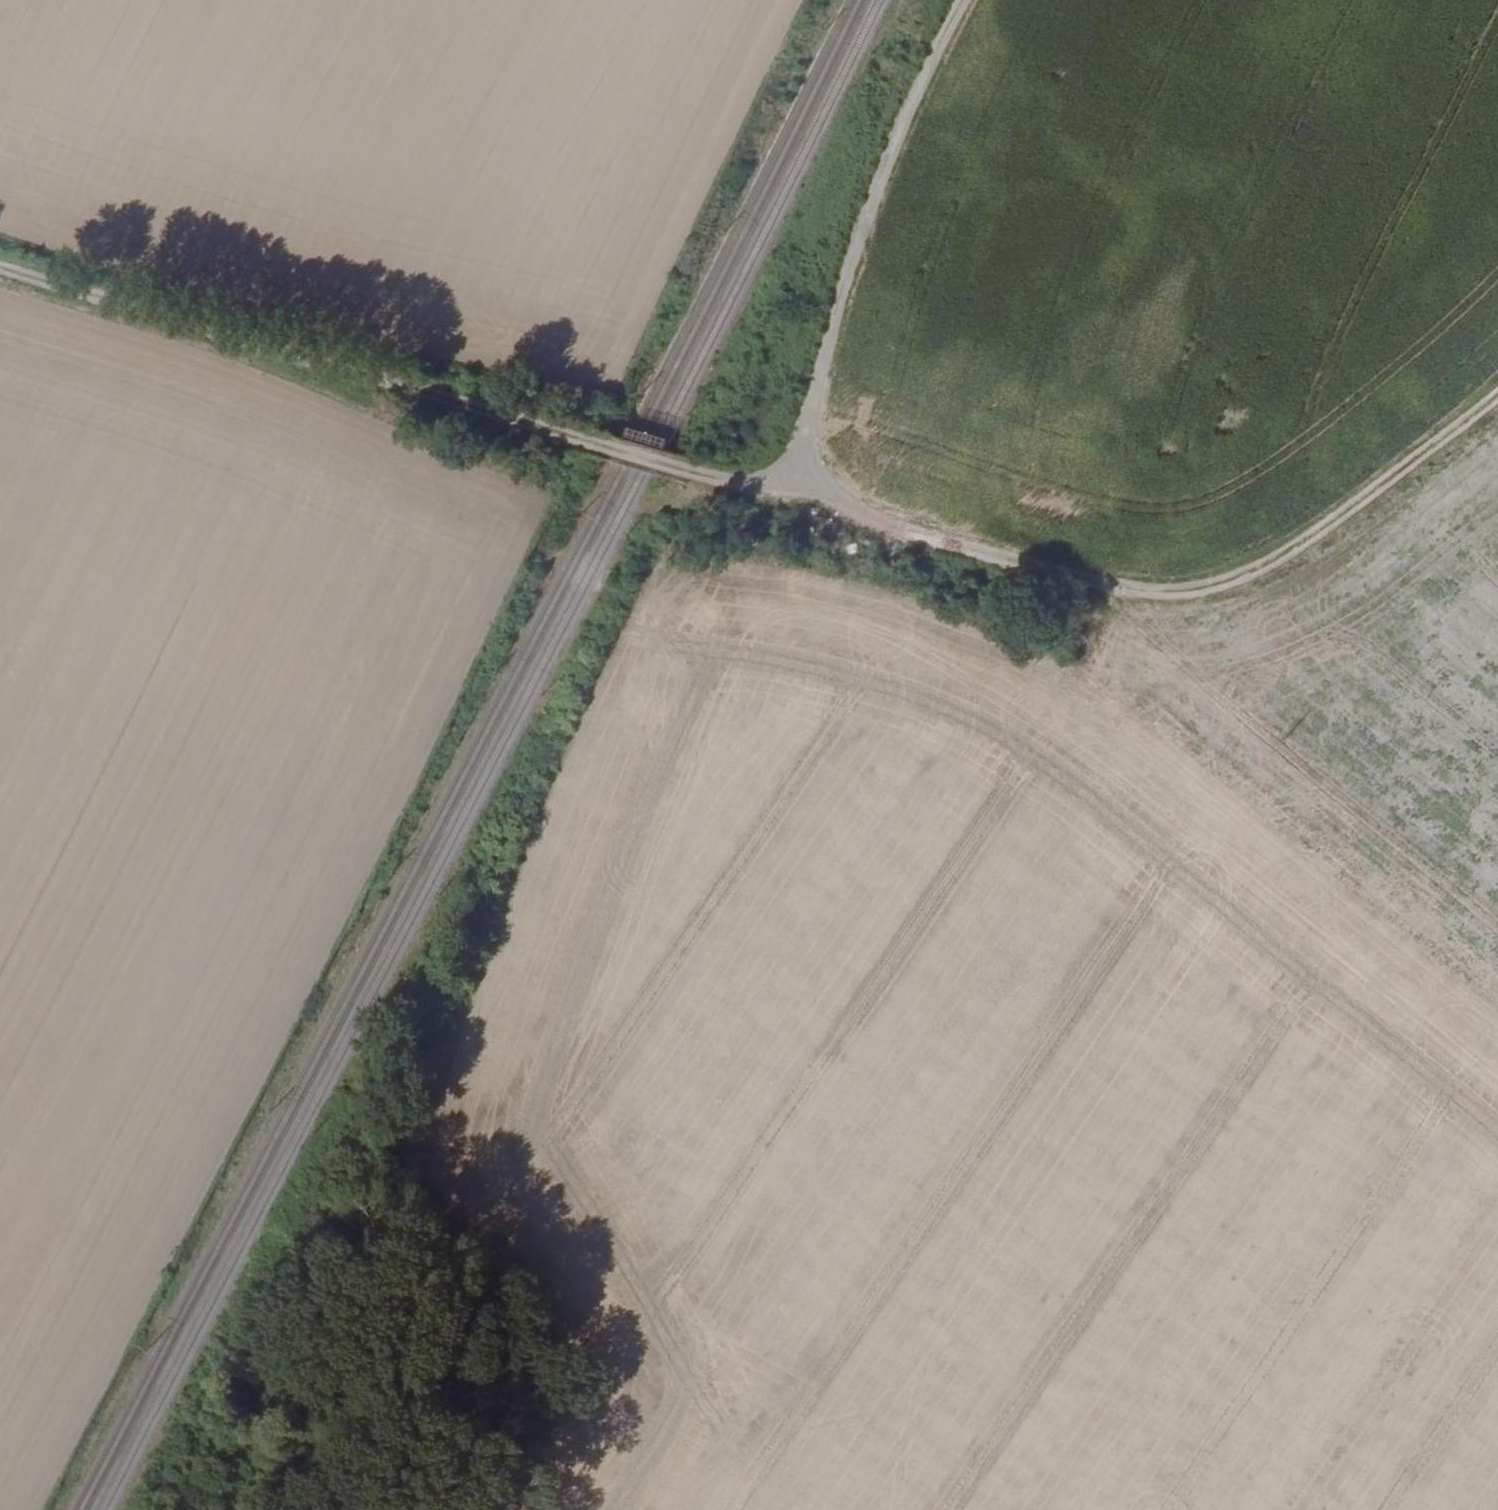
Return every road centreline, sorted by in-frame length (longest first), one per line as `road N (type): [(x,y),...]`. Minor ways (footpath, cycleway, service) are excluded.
road 1 (track): [(1497,405),(1287,563),(1216,595),(1166,601),(695,470)]
road 2 (track): [(0,264),(695,470)]
road 3 (track): [(963,0),(885,160),(786,496)]

